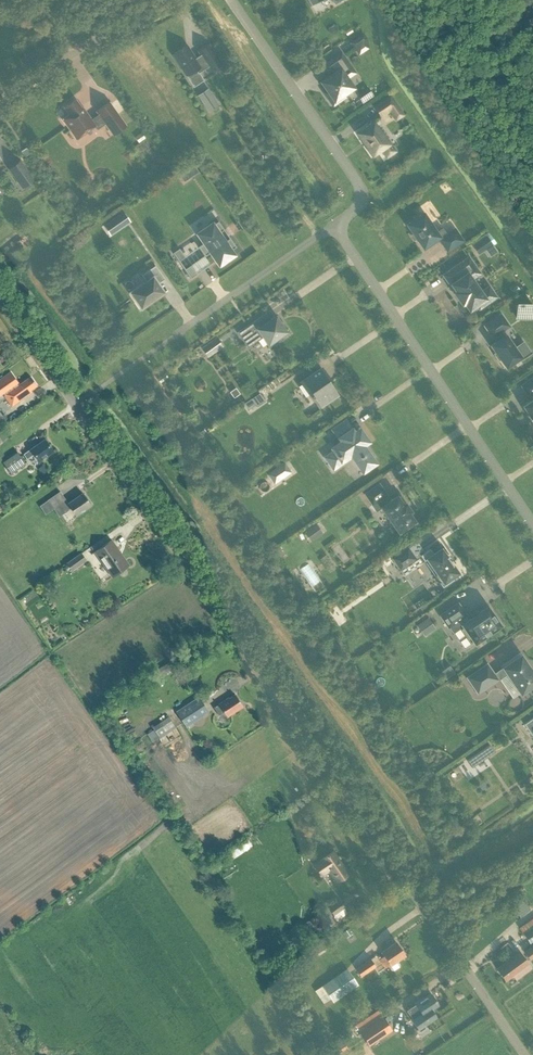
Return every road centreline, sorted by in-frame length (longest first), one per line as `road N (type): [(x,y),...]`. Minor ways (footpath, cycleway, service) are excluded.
road 1 (unclassified): [(524,1054),(0,297)]
road 2 (unclassified): [(334,225),(532,524)]
road 3 (unclassified): [(232,0),(361,189),(360,205),(334,225)]
road 4 (unclassified): [(0,93),(179,0)]
road 5 (unclassified): [(334,225),(173,336)]

